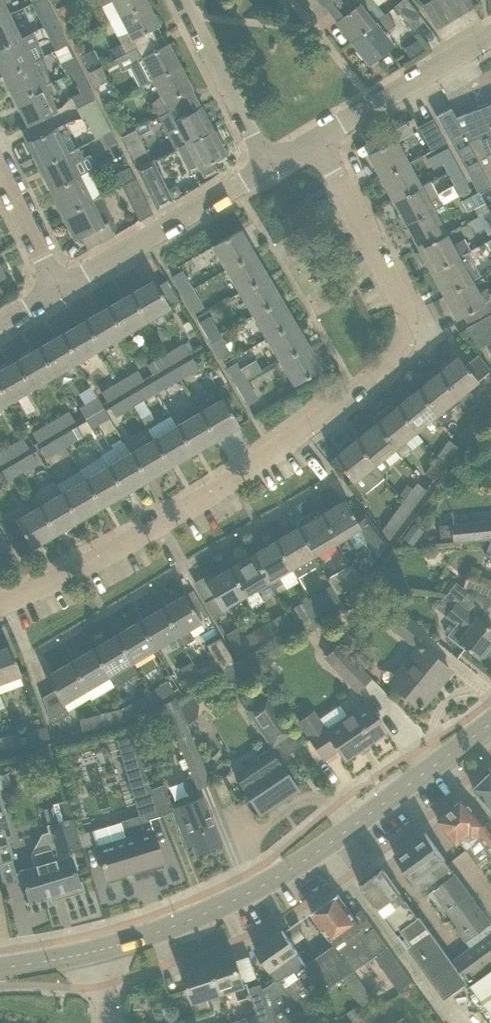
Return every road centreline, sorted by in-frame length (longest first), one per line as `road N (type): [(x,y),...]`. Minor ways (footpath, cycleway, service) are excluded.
road 1 (residential): [(0,609),(158,527),(289,439),(401,345),(400,298),(316,140)]
road 2 (tertiary): [(94,951),(164,930),(286,871),(490,721)]
road 3 (residential): [(58,289),(266,168)]
road 4 (residential): [(316,140),(490,38)]
road 5 (residential): [(183,0),(266,168)]
road 6 (residential): [(58,289),(0,169)]

